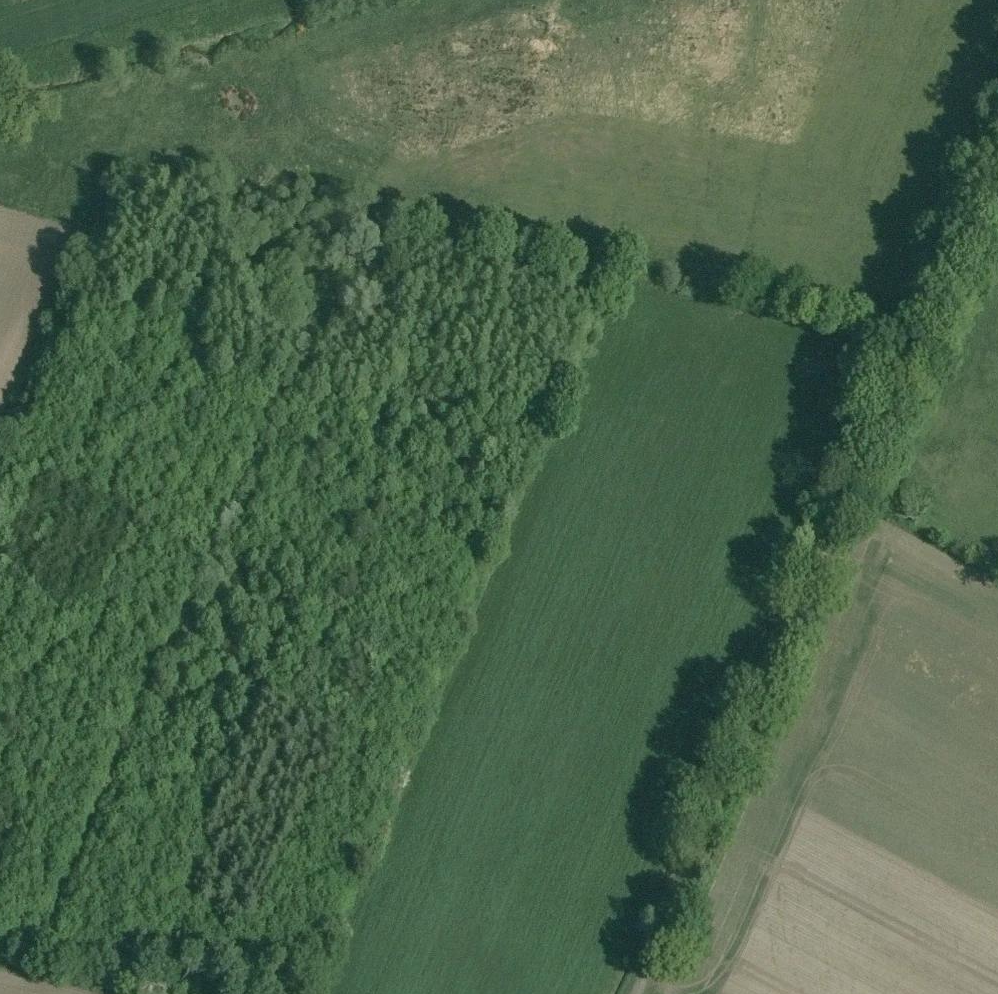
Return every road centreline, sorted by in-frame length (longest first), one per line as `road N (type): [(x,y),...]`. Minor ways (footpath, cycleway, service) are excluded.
road 1 (track): [(997,127),(637,993)]

